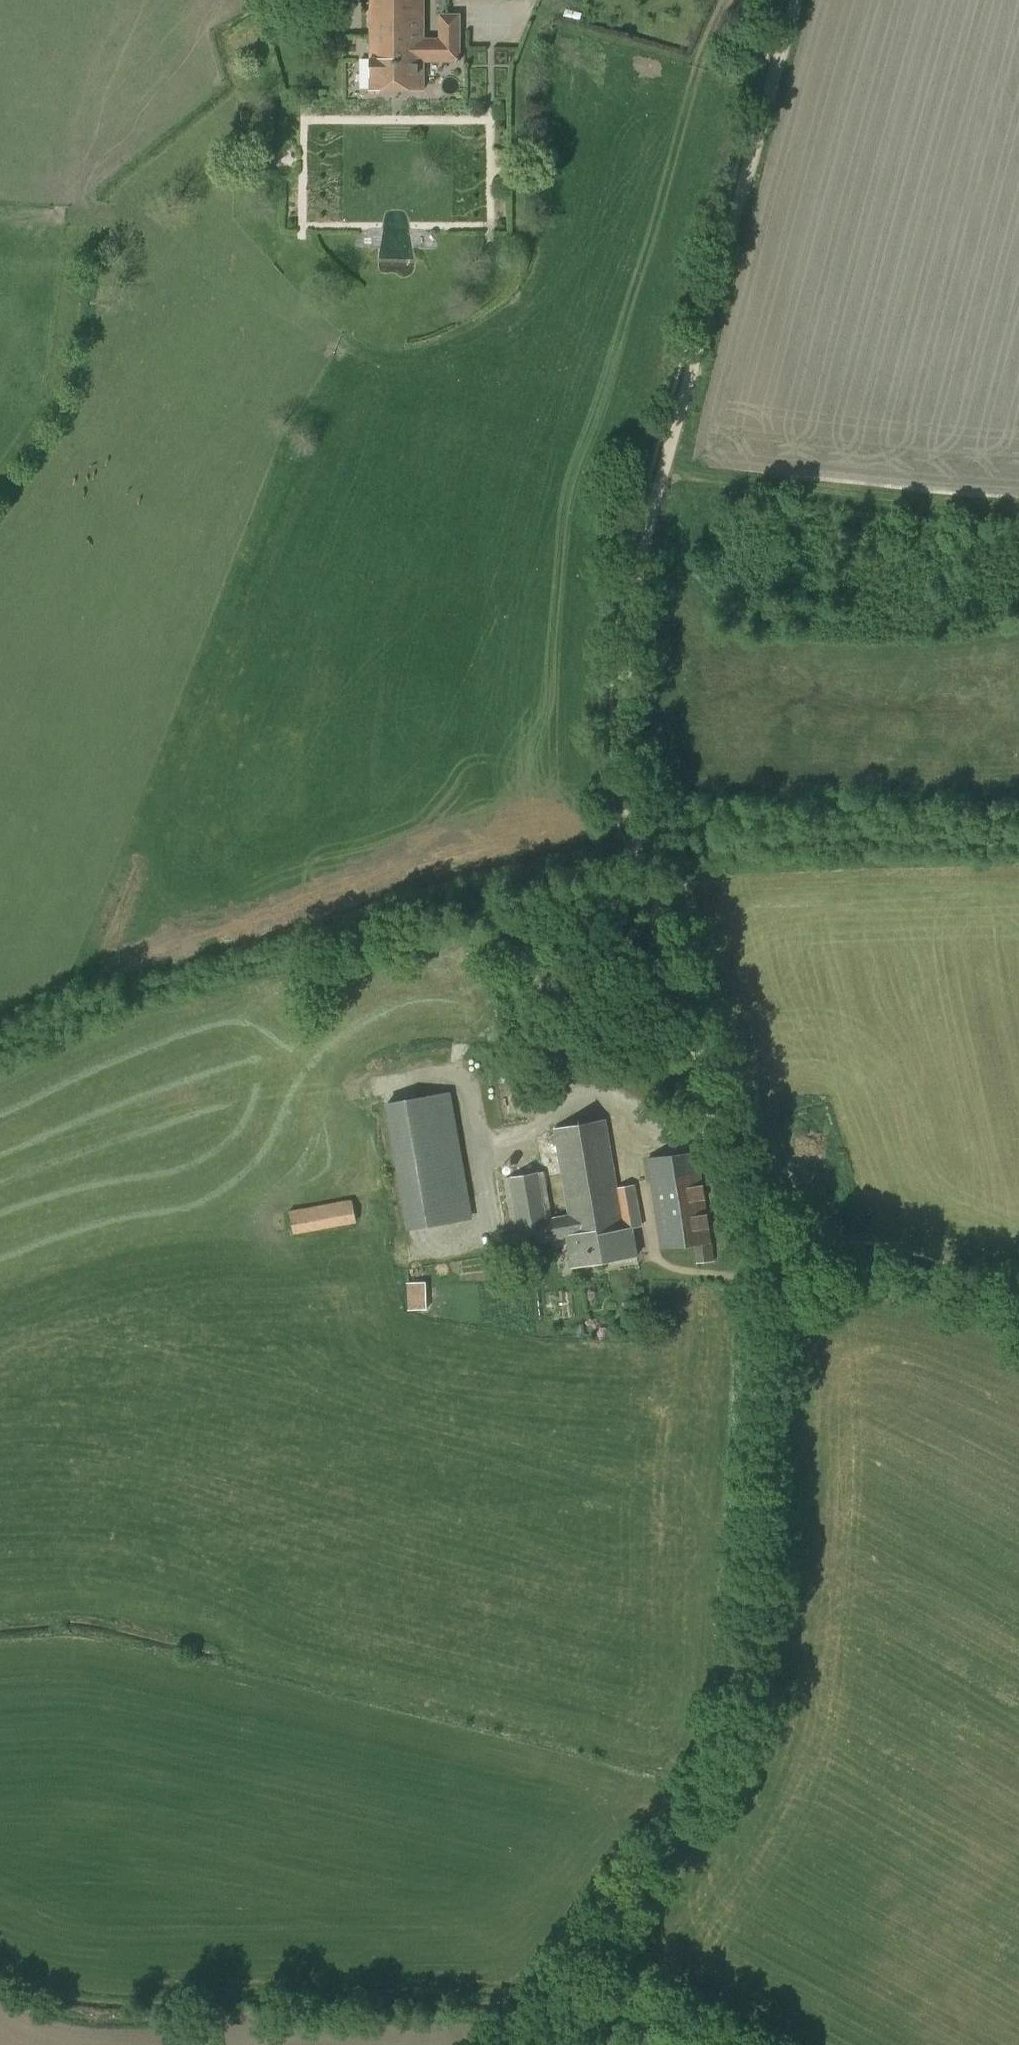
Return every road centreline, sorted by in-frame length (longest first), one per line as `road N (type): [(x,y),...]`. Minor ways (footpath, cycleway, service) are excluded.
road 1 (track): [(795,0),(648,531),(627,643),(632,825),(703,1081)]
road 2 (unclassified): [(518,2044),(652,1884),(726,1726),(744,1624),(752,1301),(703,1081)]
road 3 (track): [(747,1266),(853,1233),(945,1258),(1018,1293)]

